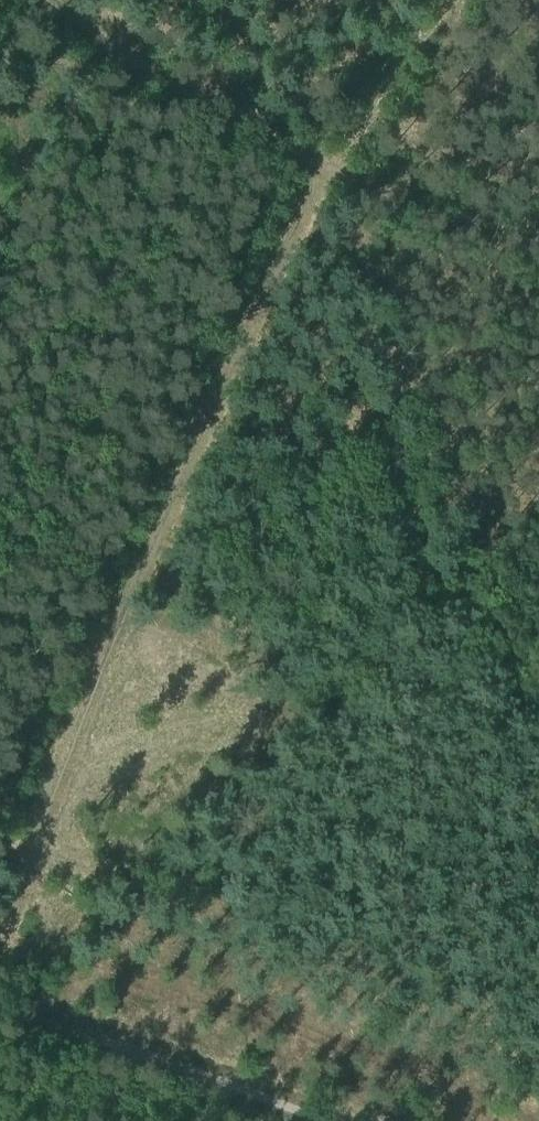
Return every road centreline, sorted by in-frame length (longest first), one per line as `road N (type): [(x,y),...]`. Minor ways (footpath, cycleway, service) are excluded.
road 1 (track): [(61,0),(152,74),(315,171),(187,465),(0,977)]
road 2 (track): [(0,1008),(152,1051),(318,1120)]
road 3 (track): [(538,235),(315,171)]

